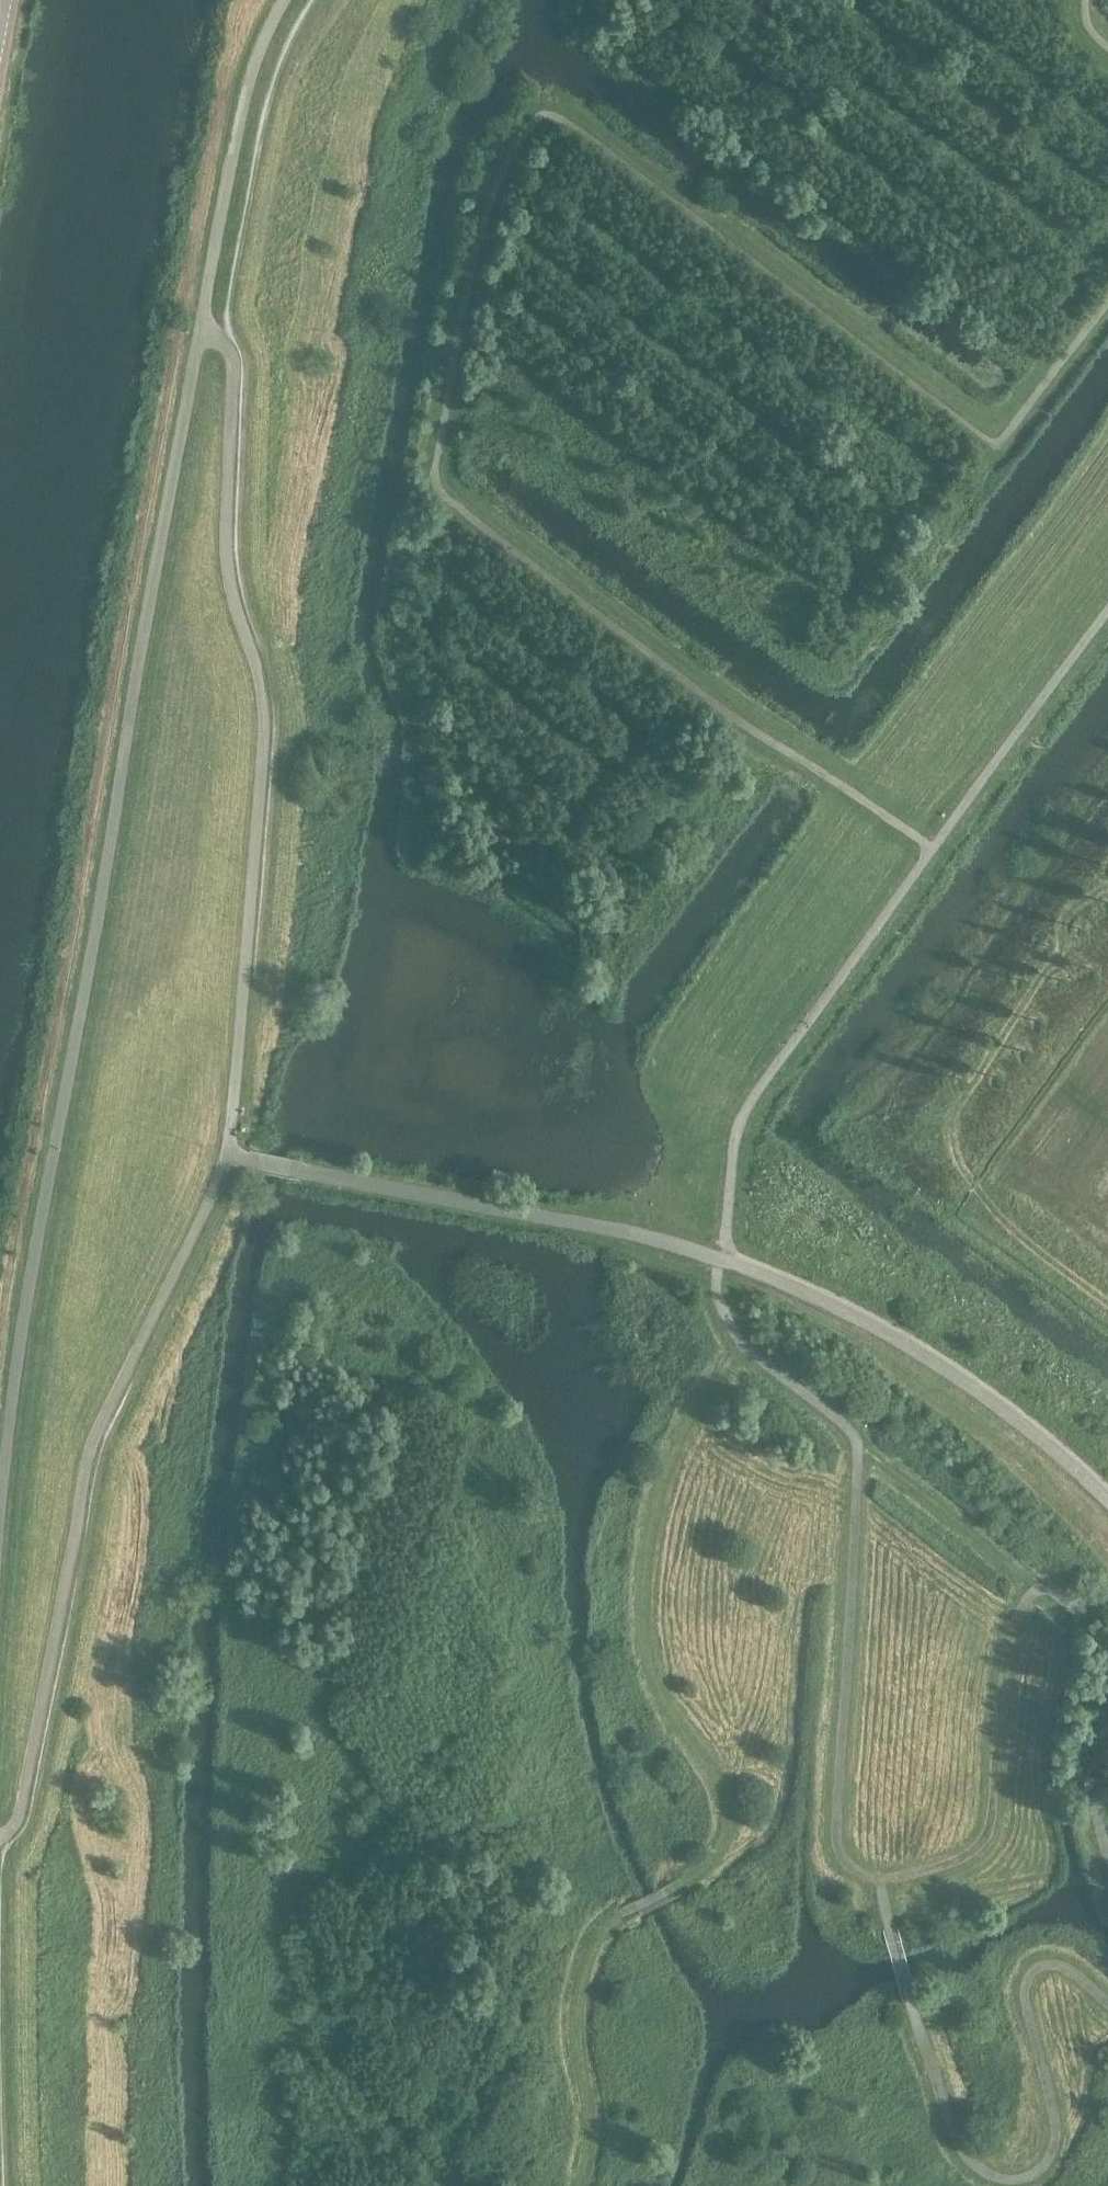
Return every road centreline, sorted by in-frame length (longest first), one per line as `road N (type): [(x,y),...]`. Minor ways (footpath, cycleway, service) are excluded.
road 1 (track): [(720,1259),(736,1128),(747,1105),(1107,606)]
road 2 (track): [(1107,883),(1064,919),(1064,947),(953,1113),(957,1155),(1000,1215),(1107,1302)]

